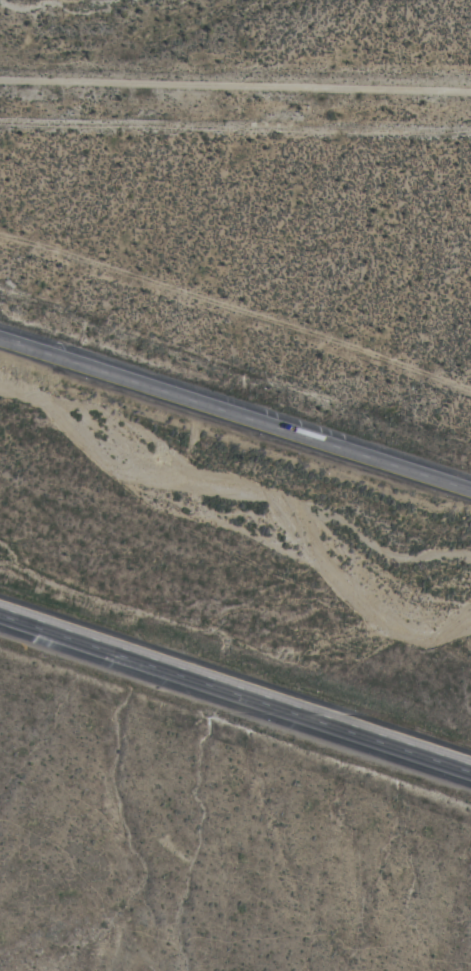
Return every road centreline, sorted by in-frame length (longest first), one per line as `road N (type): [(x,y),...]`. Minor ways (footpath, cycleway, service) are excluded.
road 1 (motorway): [(0,611),(470,766)]
road 2 (motorway): [(470,487),(0,336)]
road 3 (track): [(470,373),(0,237)]
road 4 (track): [(0,80),(470,92)]

